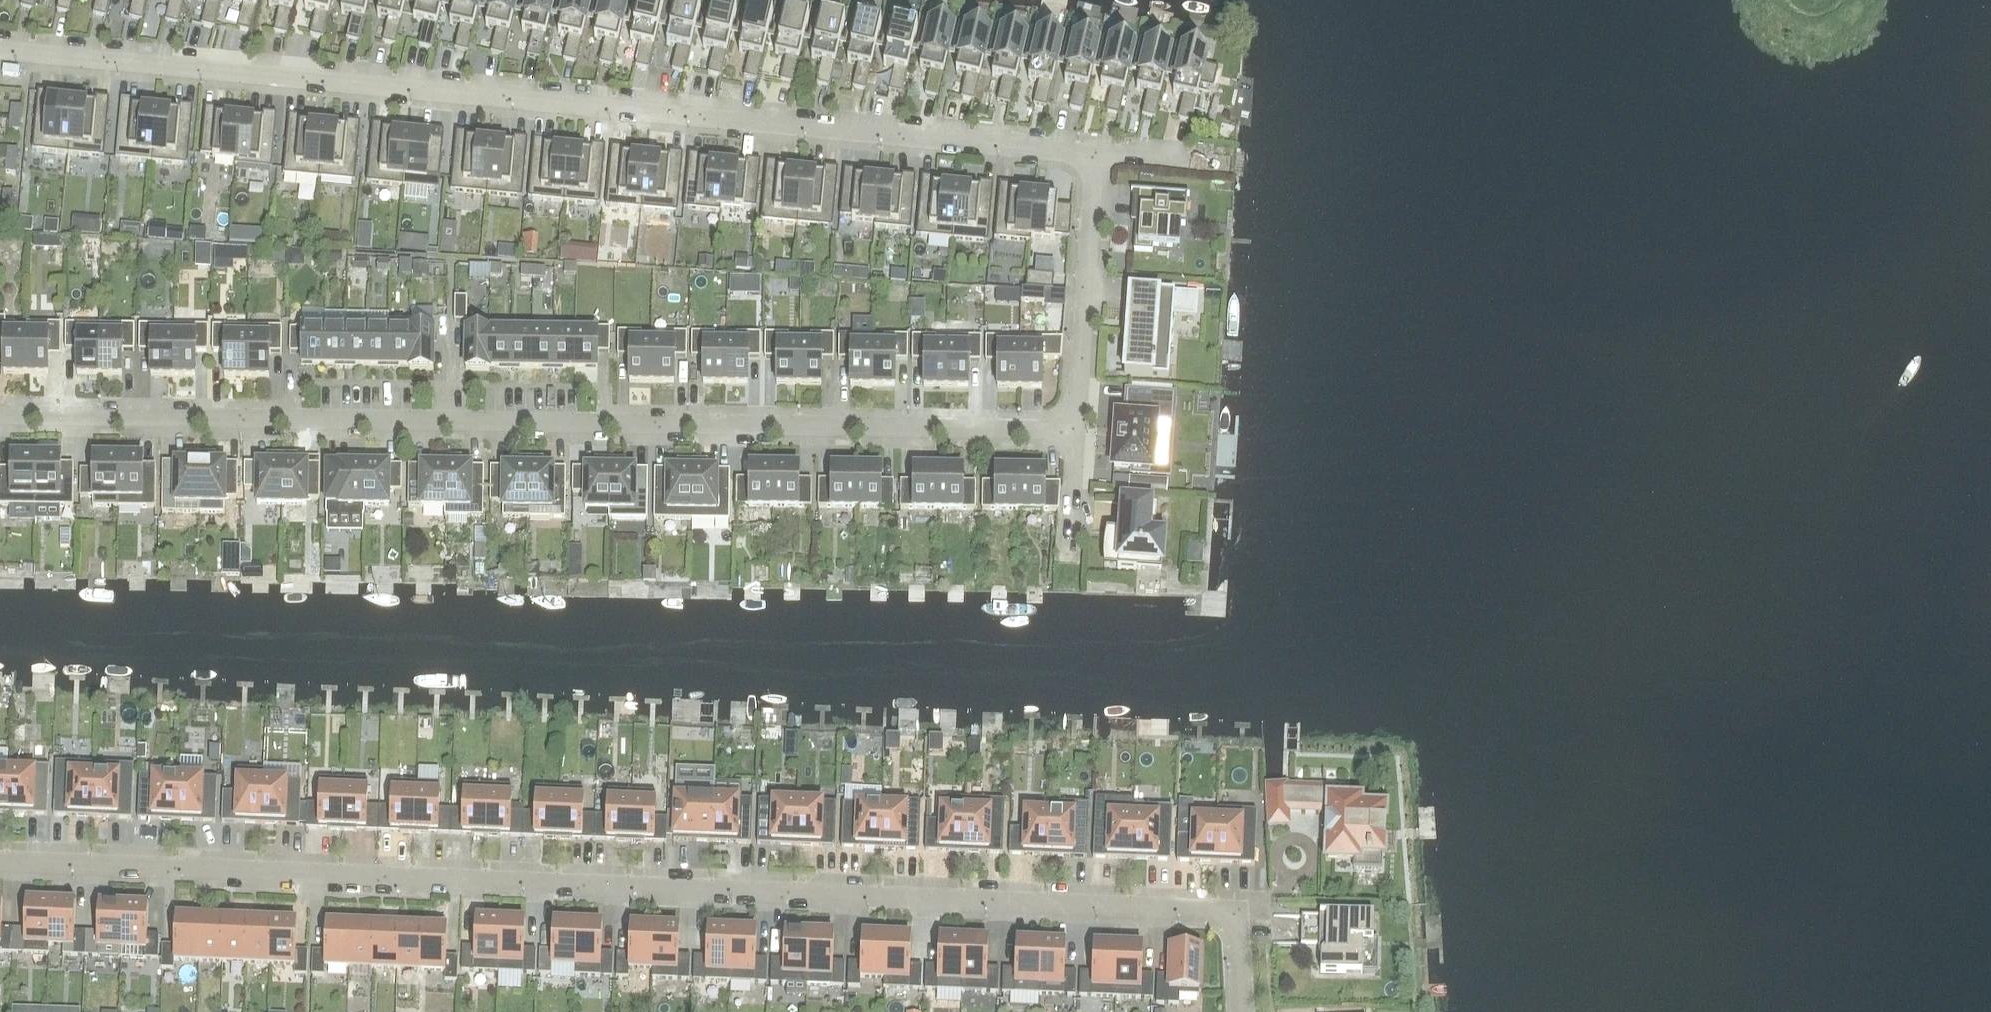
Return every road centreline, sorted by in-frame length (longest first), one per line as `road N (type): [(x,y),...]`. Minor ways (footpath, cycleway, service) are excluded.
road 1 (residential): [(1244,1011),(1238,910),(0,860)]
road 2 (residential): [(0,49),(1095,154)]
road 3 (residential): [(1075,428),(0,413)]
road 4 (residential): [(1095,154),(1075,428)]
road 5 (residential): [(1075,428),(1066,554)]

